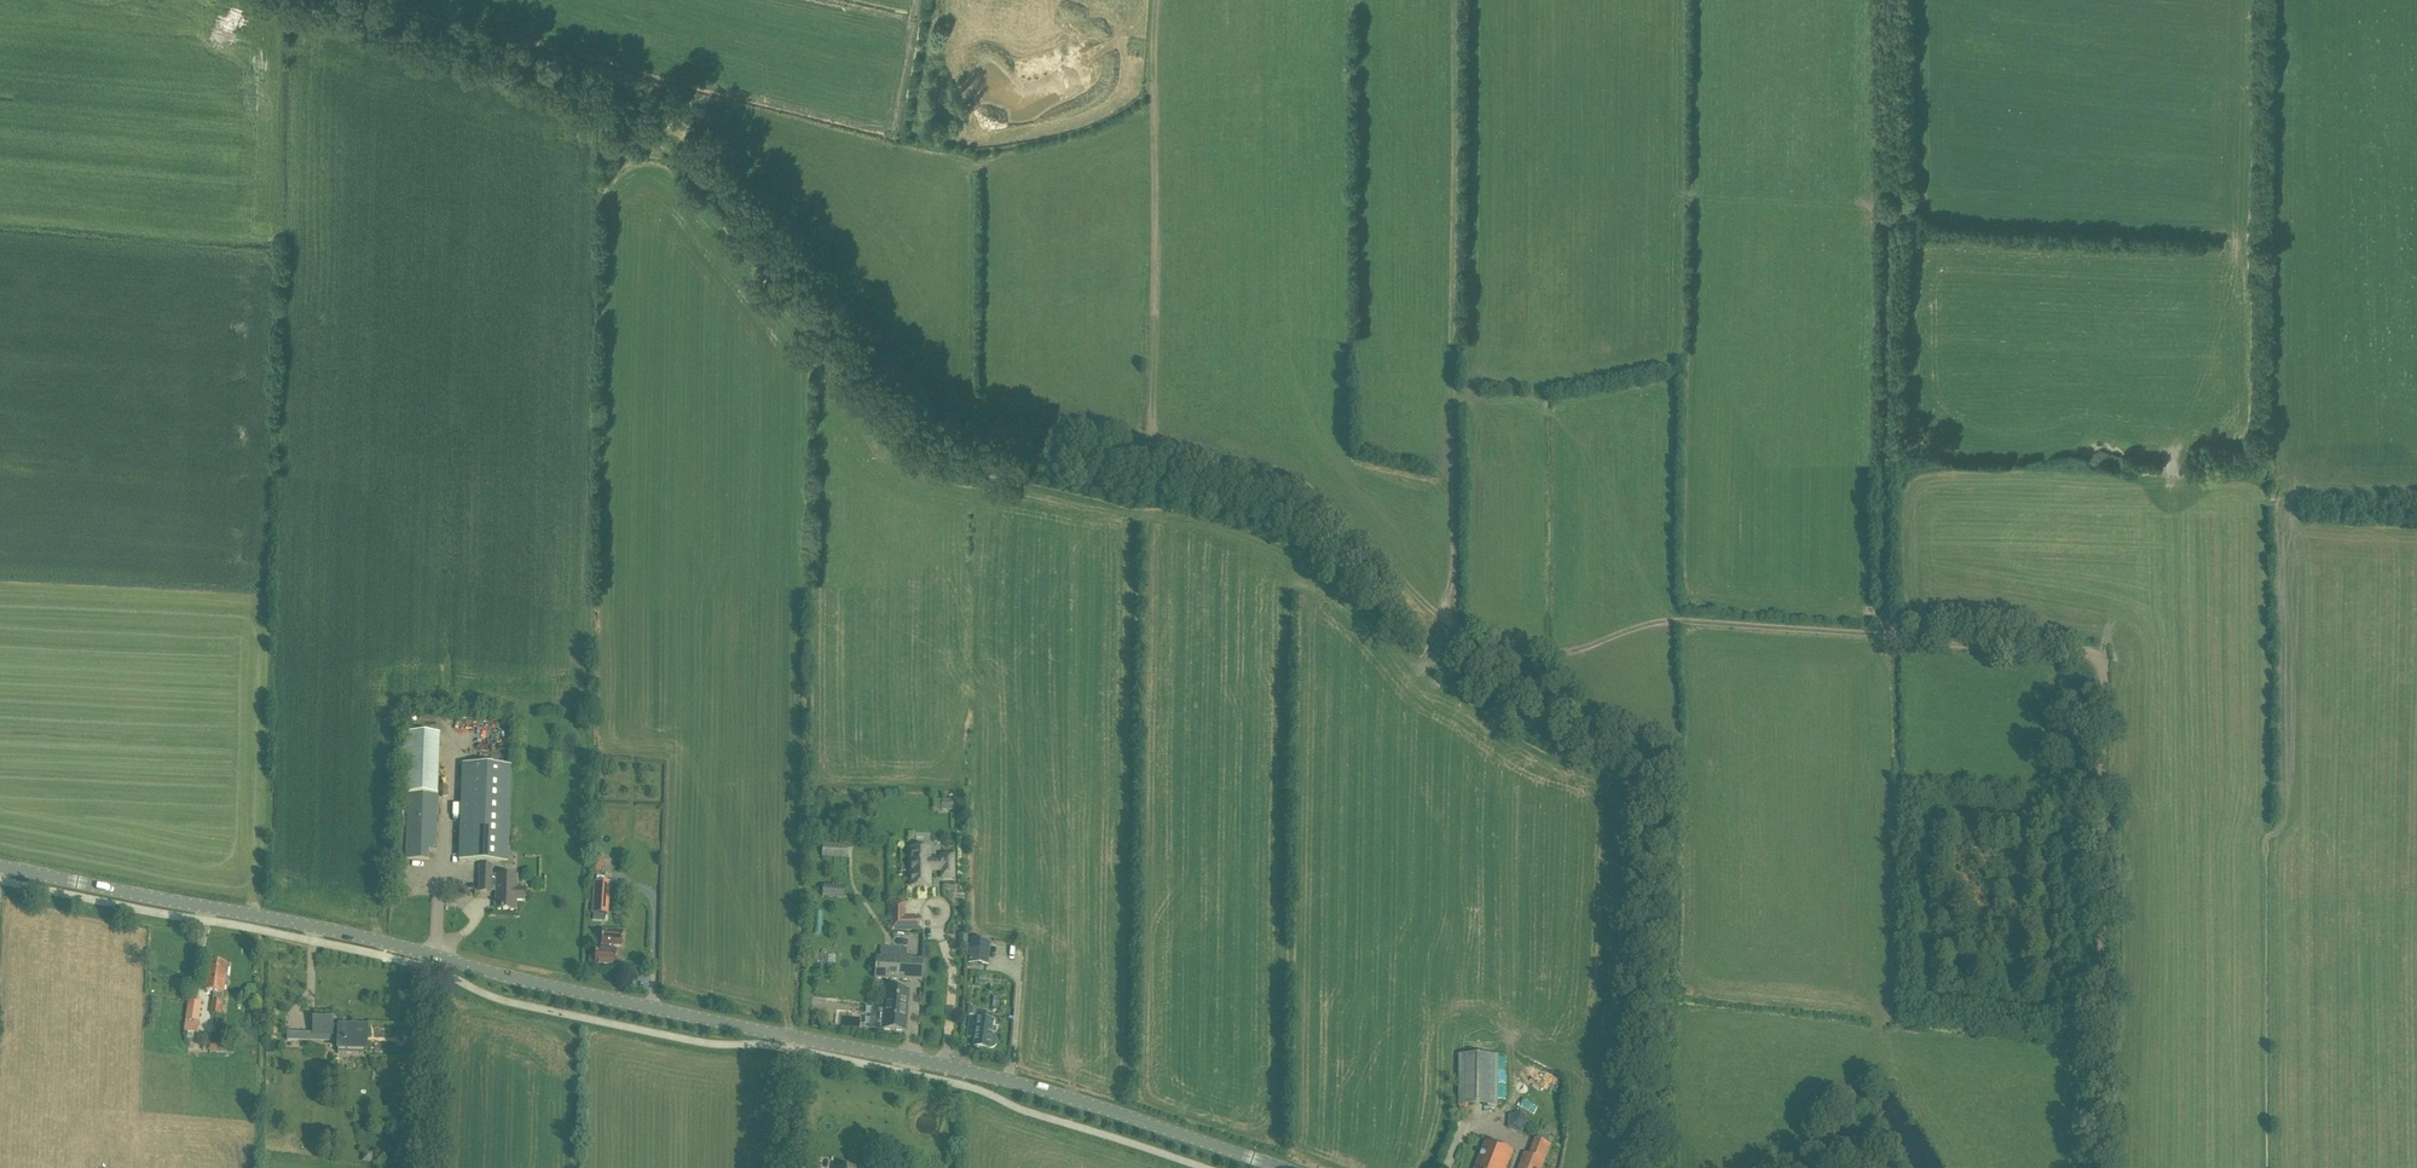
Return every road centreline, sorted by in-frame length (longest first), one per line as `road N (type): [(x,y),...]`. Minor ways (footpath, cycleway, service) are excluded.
road 1 (tertiary): [(0,866),(306,925),(792,1037),(944,1059),(1290,1167)]

